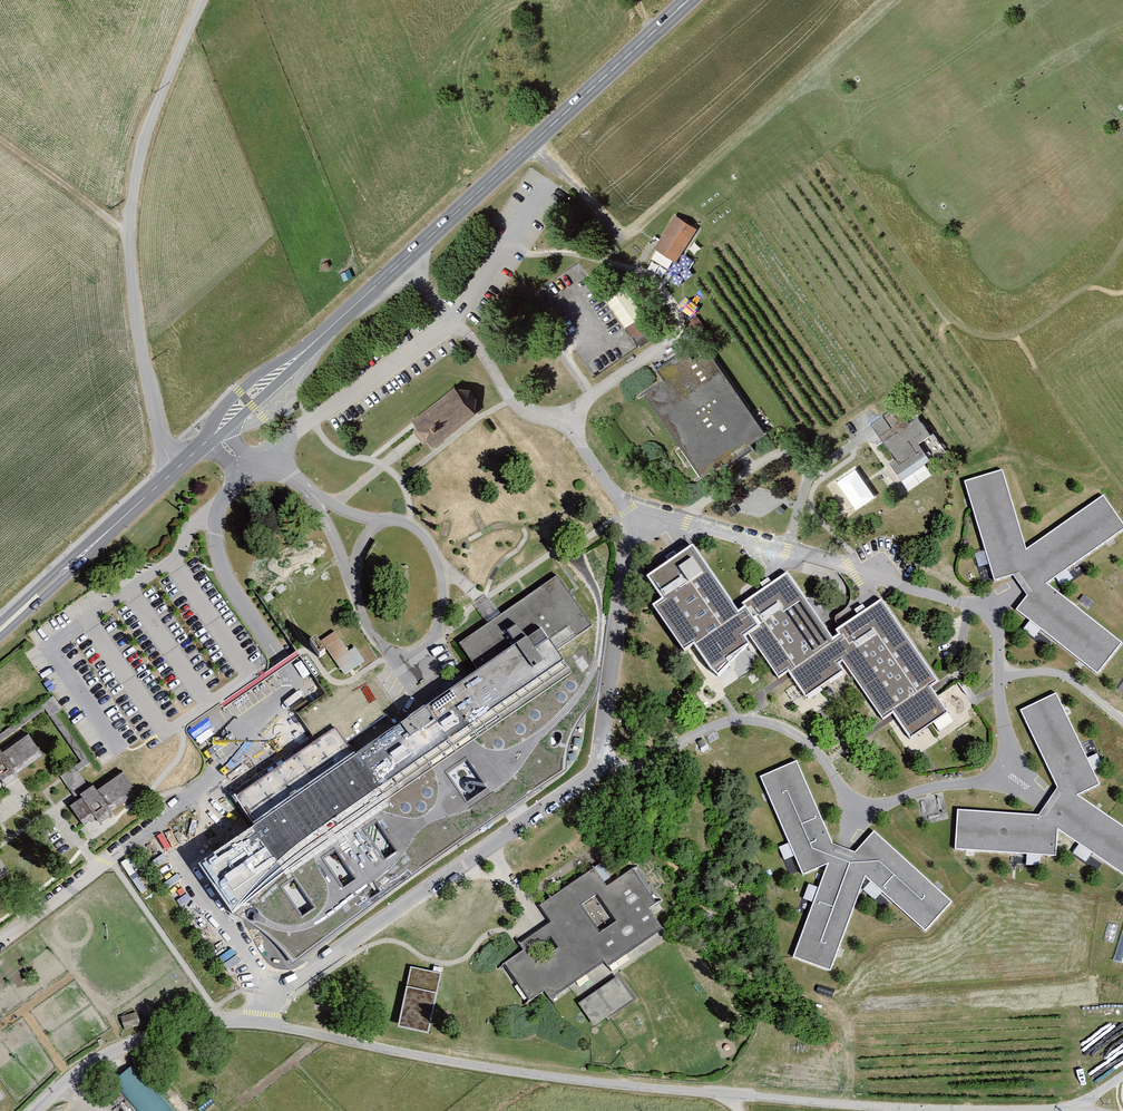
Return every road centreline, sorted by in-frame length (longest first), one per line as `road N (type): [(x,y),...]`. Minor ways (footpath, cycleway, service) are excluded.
road 1 (unclassified): [(285,1027),(530,1074),(893,1107),(1103,1110)]
road 2 (secondary): [(175,471),(688,0)]
road 3 (residential): [(0,948),(291,730),(285,663),(230,581),(218,531),(227,488),(253,462)]
road 4 (unclassified): [(206,0),(146,133),(128,230),(133,303),(162,448),(175,471)]
road 5 (track): [(534,142),(619,235),(636,232),(892,0)]
road 6 (residential): [(31,1110),(121,1046),(217,1023),(285,1027)]
road 7 (secondary): [(0,631),(175,471)]
road 8 (track): [(128,230),(0,137)]

